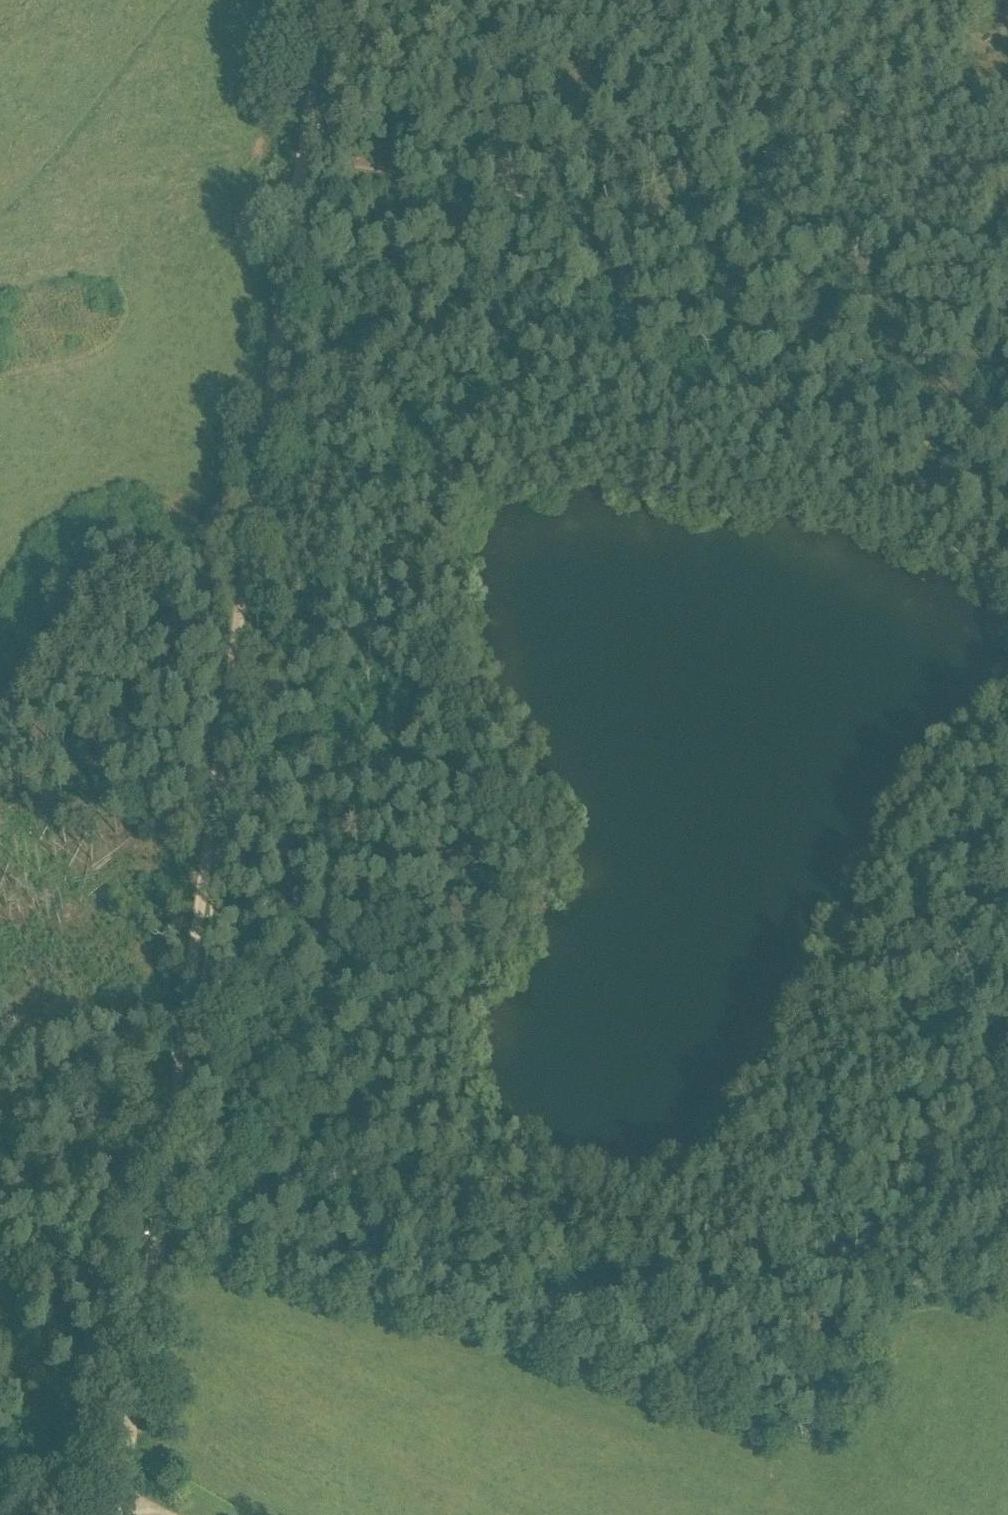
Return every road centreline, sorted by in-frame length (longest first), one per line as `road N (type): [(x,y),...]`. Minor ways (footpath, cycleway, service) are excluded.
road 1 (track): [(116,1502),(328,0)]

